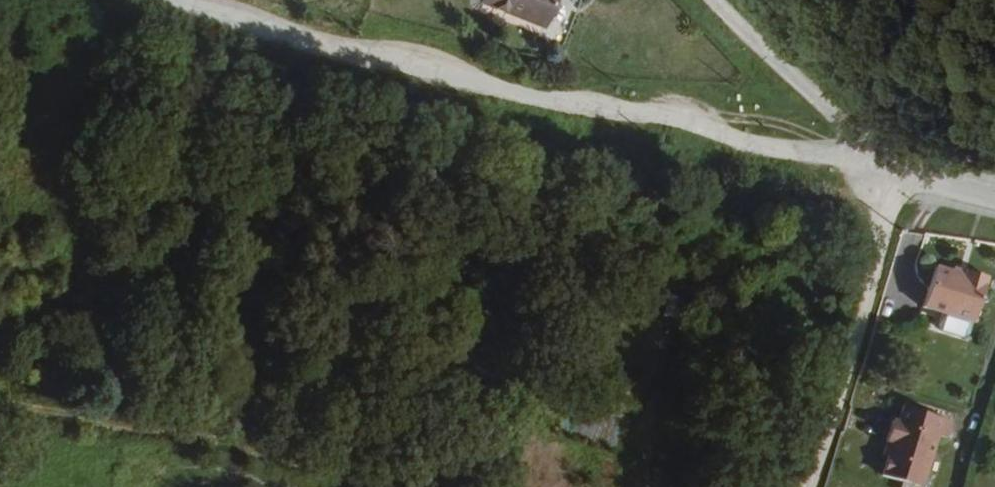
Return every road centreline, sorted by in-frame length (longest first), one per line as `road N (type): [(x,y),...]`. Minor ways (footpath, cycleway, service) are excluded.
road 1 (unclassified): [(162,0),(341,52),(994,202)]
road 2 (track): [(809,486),(892,178),(834,112),(705,0)]
road 3 (track): [(0,403),(125,422),(391,486)]

